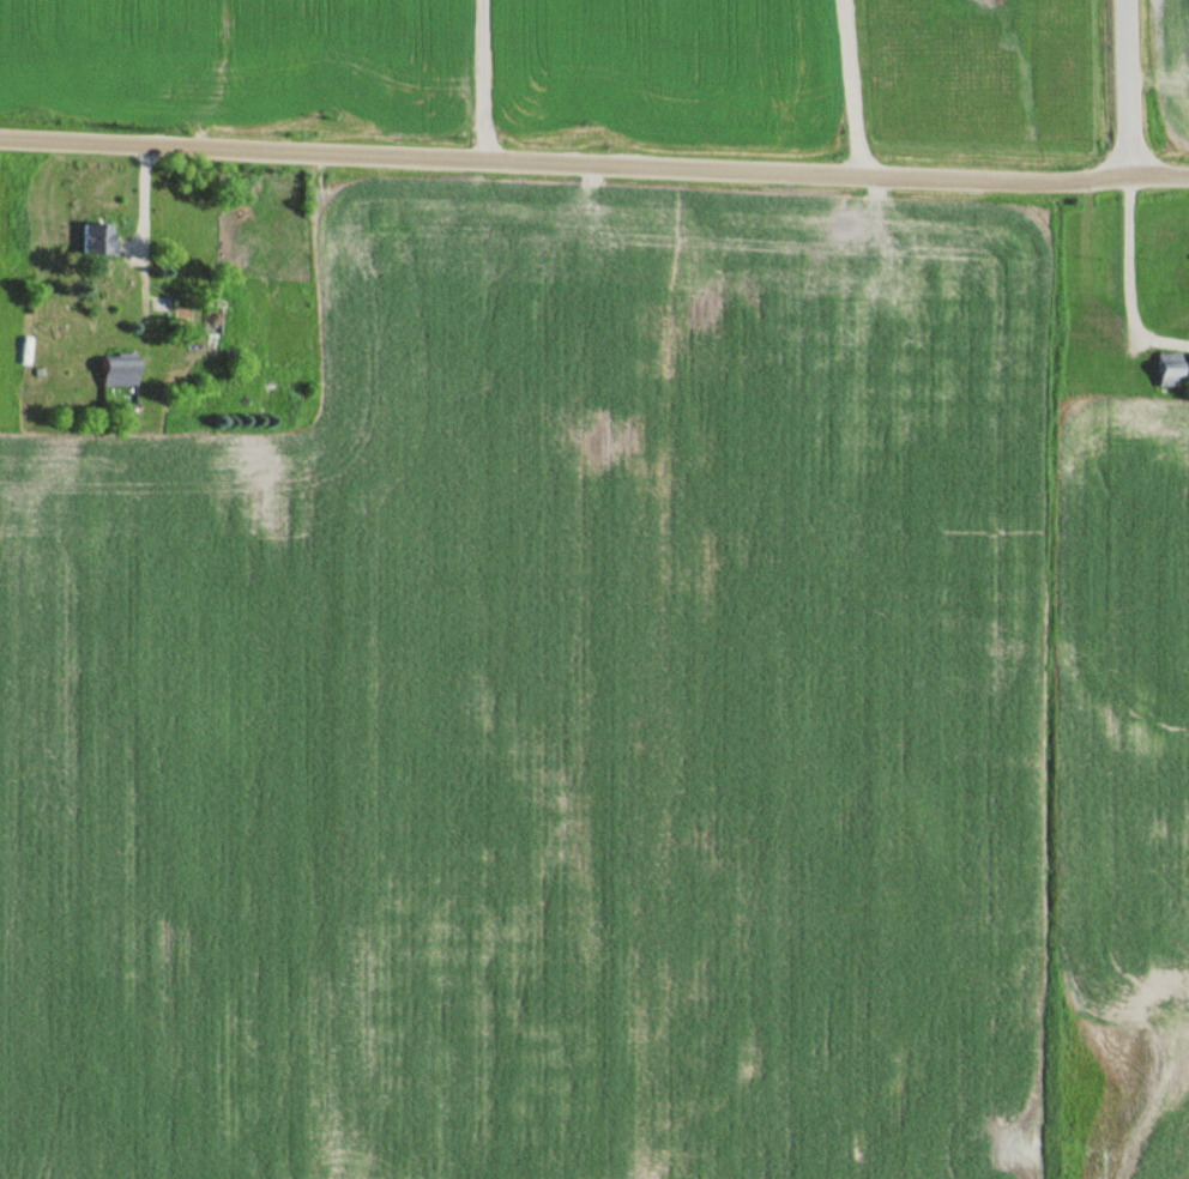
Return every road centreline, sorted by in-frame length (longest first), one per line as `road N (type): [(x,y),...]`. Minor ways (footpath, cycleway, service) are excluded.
road 1 (residential): [(0,135),(1048,186),(1188,179)]
road 2 (residential): [(1133,179),(1129,0)]

